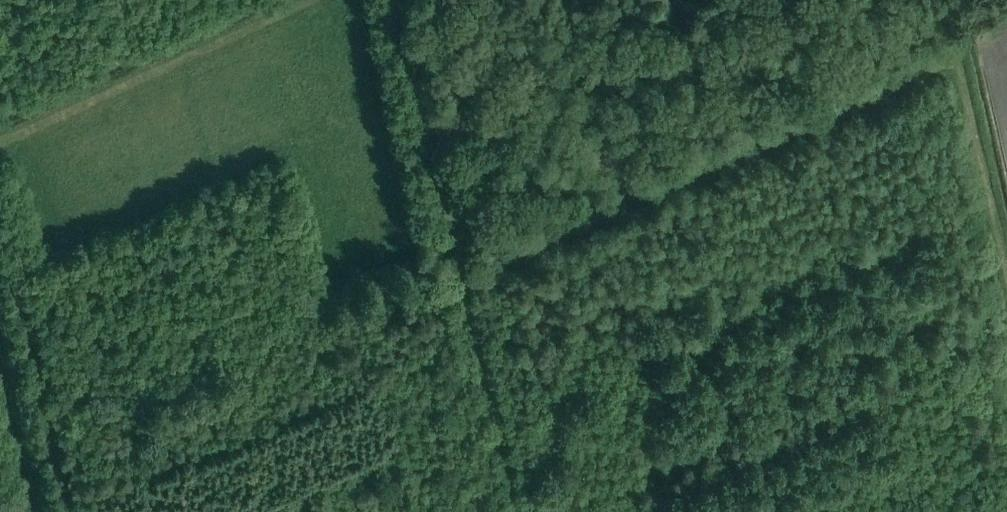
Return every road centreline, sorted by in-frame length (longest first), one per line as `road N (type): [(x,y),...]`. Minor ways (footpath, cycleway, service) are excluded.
road 1 (track): [(460,229),(946,14),(1006,281)]
road 2 (track): [(471,277),(956,57)]
road 3 (track): [(524,511),(404,0)]
road 4 (track): [(0,277),(55,511)]

